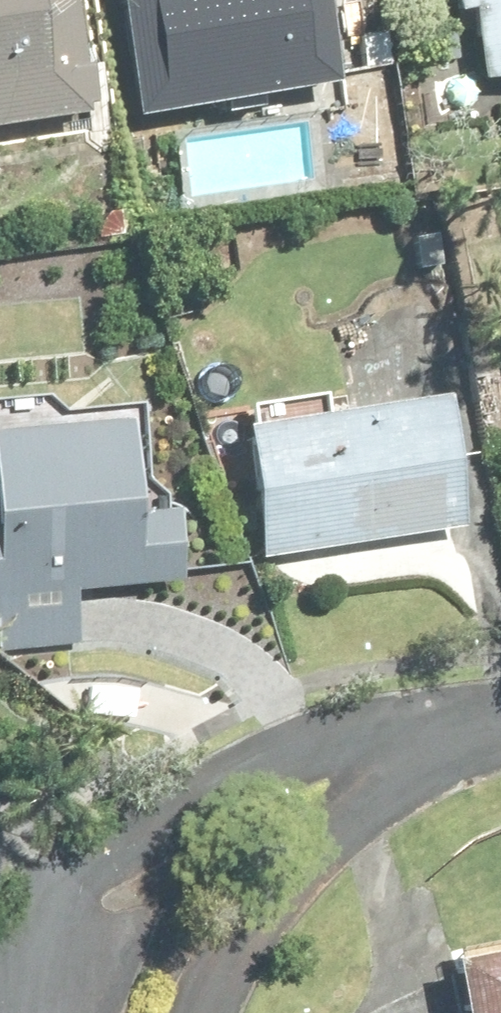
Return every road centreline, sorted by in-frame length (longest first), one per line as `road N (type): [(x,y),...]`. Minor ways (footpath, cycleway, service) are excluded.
road 1 (residential): [(38,1012),(47,899),(130,830),(268,769)]
road 2 (residential): [(417,736),(289,875),(212,1012)]
road 3 (residential): [(268,769),(417,736)]

